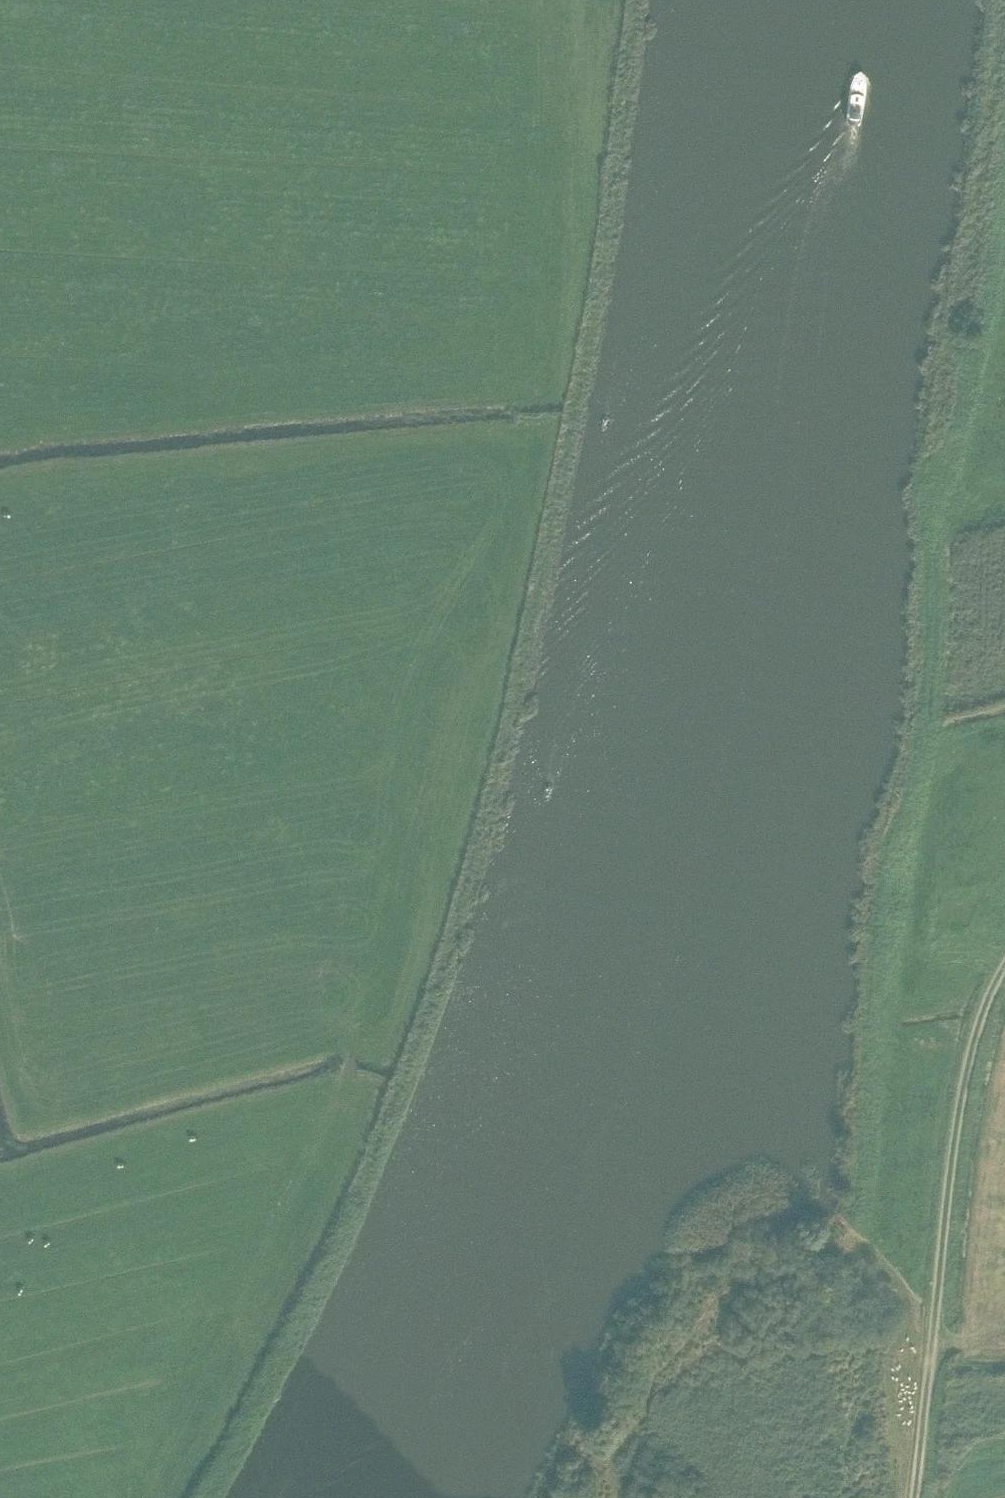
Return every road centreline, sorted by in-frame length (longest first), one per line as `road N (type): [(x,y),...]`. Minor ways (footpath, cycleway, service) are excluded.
road 1 (track): [(910,1497),(959,1098),(975,1027),(1004,967)]

